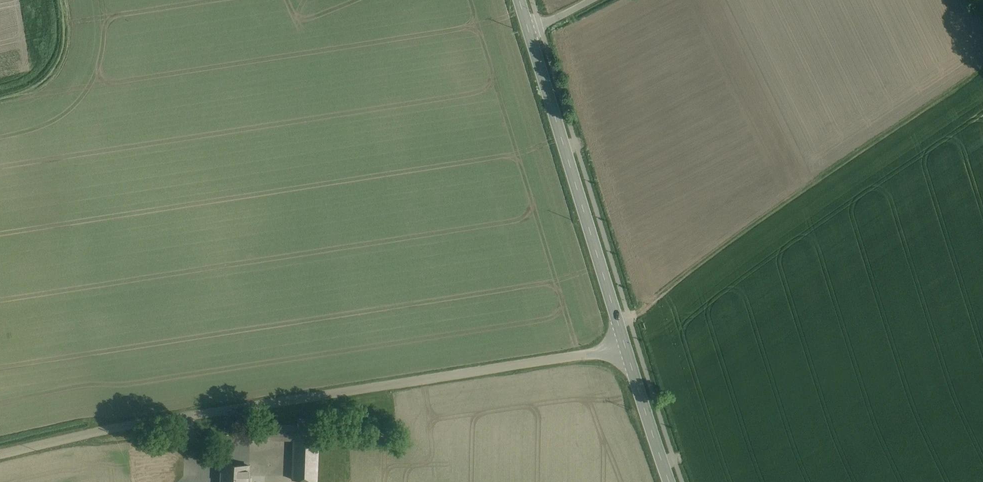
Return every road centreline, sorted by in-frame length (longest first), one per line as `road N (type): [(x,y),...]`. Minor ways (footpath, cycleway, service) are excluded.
road 1 (unclassified): [(0,454),(122,426),(625,347)]
road 2 (track): [(618,324),(982,72)]
road 3 (secondary): [(529,32),(625,347)]
road 4 (secondary): [(625,347),(669,481)]

